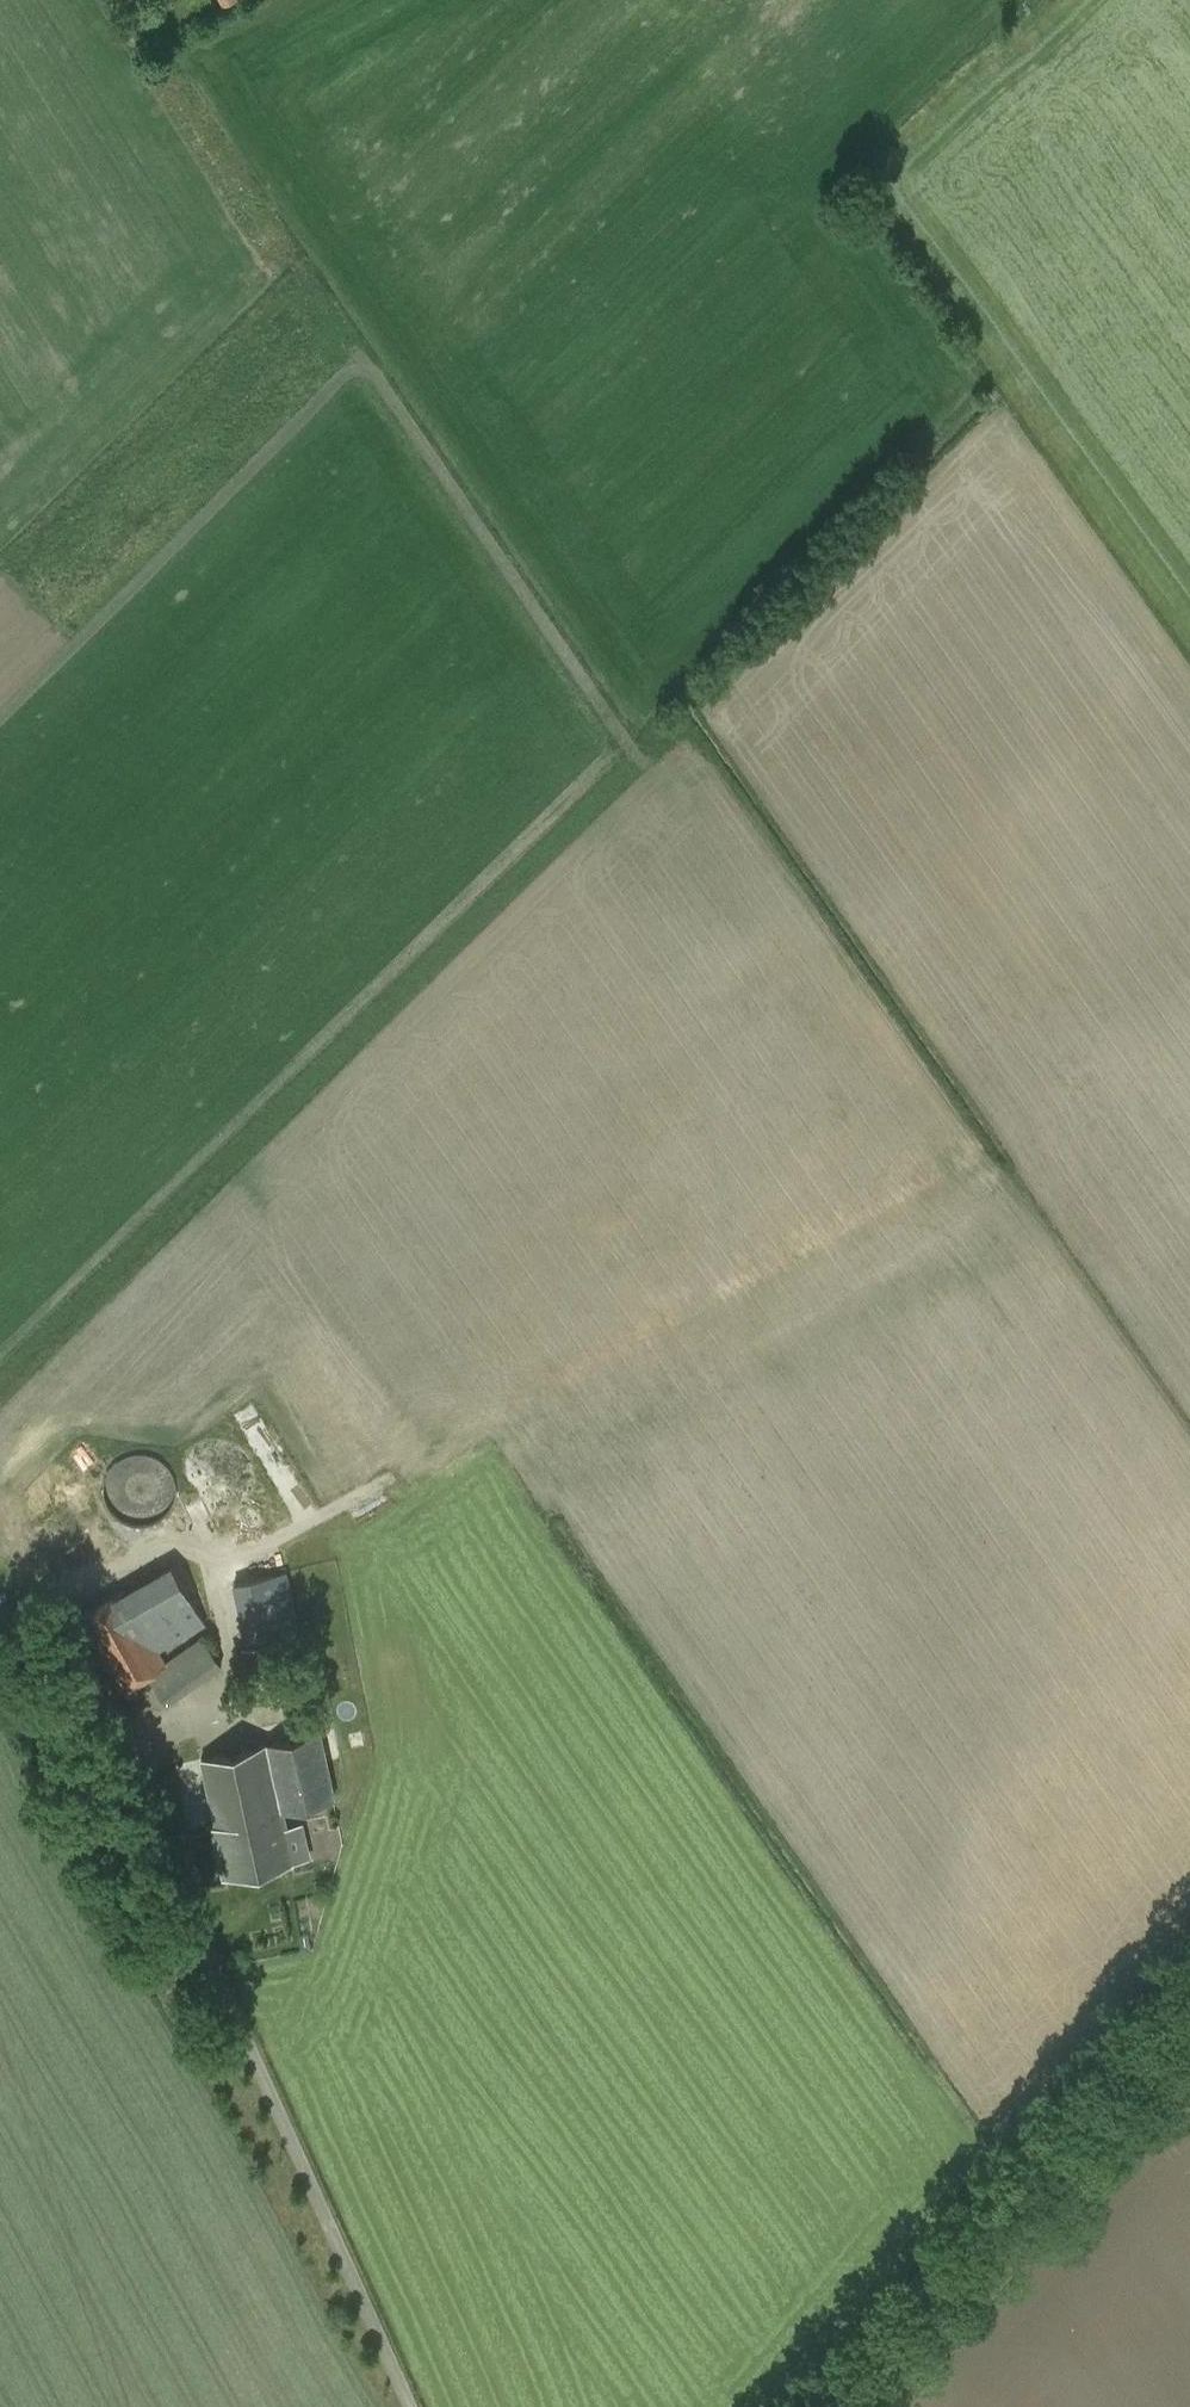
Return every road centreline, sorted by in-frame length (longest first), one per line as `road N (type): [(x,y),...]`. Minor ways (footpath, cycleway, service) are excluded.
road 1 (track): [(0,1486),(412,2406)]
road 2 (unclassified): [(798,2406),(1189,1945)]

